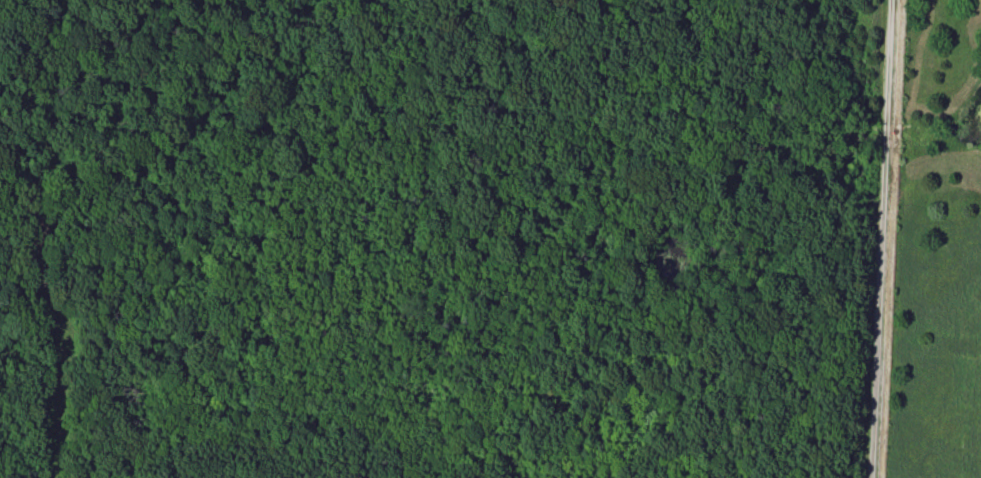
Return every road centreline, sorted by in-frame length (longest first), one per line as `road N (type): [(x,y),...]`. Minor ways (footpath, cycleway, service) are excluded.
road 1 (residential): [(879,0),(864,477)]

